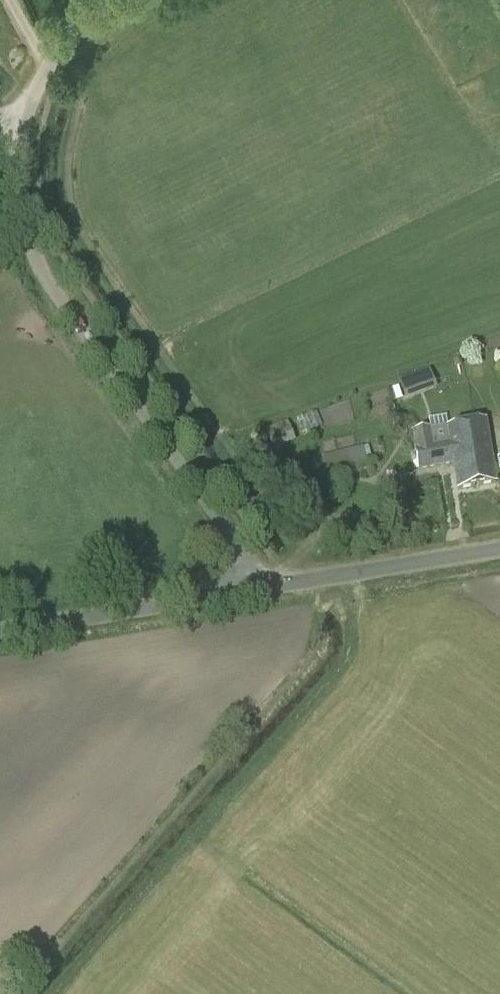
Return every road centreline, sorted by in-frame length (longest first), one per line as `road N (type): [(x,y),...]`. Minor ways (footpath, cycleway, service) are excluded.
road 1 (unclassified): [(252,590),(224,527),(40,268),(28,237),(21,166),(40,82),(111,0)]
road 2 (unclassified): [(0,631),(252,590)]
road 3 (unclassified): [(252,590),(499,554)]

